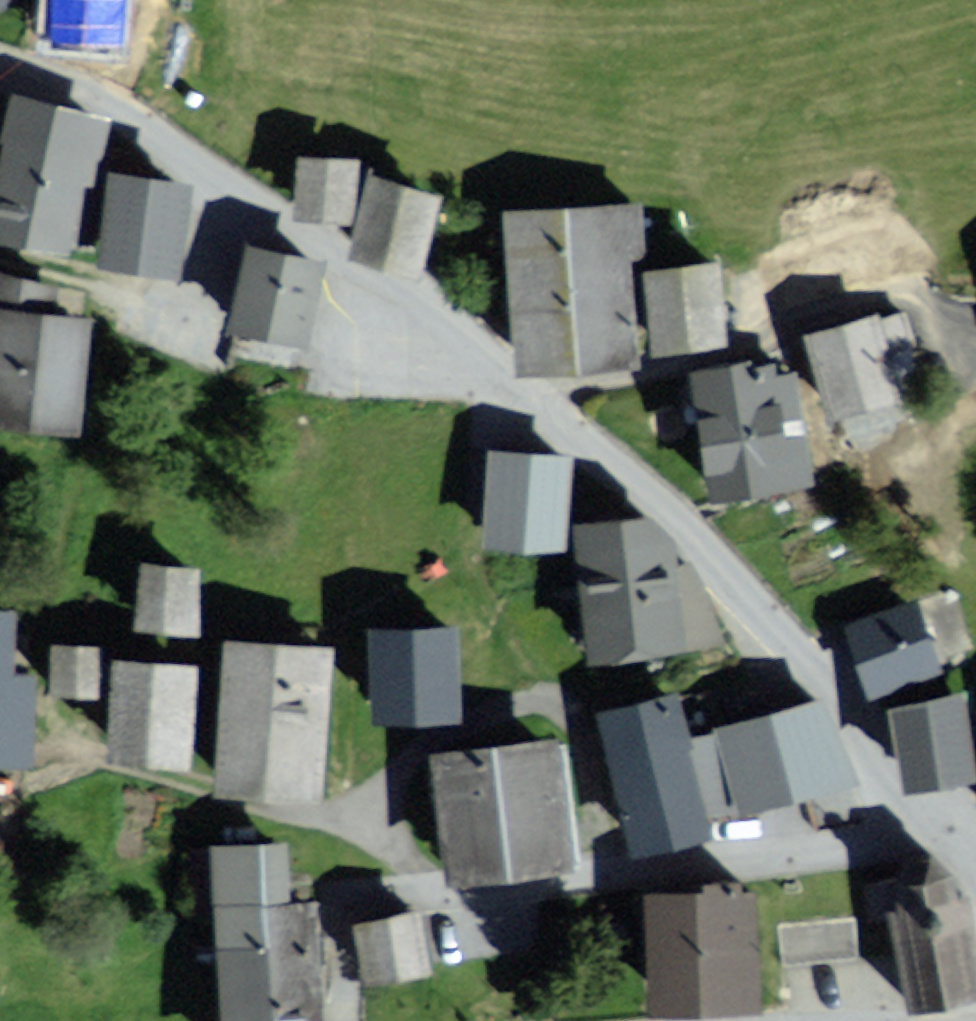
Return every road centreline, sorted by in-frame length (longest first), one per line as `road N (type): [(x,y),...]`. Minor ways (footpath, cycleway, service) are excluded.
road 1 (residential): [(975,854),(972,843),(914,830),(812,658),(629,475),(397,278),(51,64),(0,44)]

